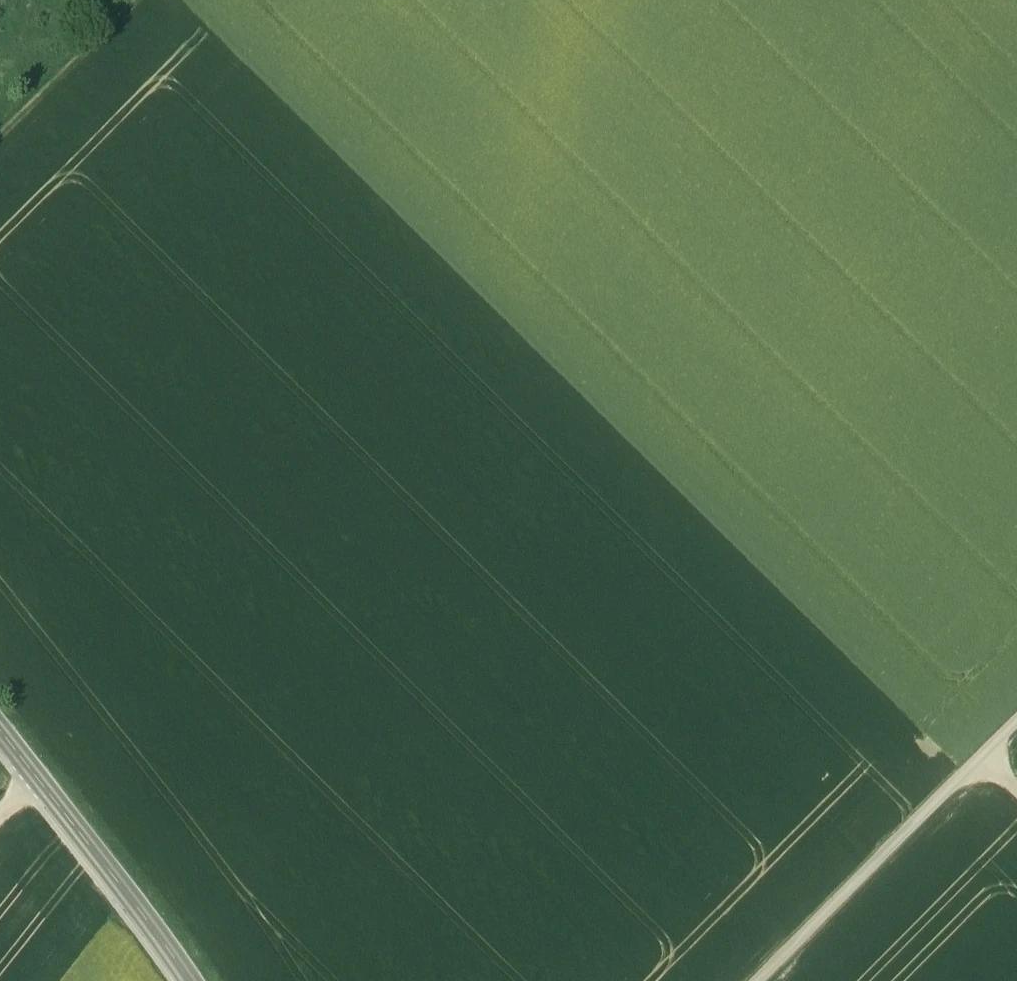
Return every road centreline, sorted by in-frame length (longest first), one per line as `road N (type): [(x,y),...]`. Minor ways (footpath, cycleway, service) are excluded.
road 1 (tertiary): [(204,980),(132,878),(0,720)]
road 2 (track): [(1016,758),(789,980)]
road 3 (track): [(0,127),(123,0)]

